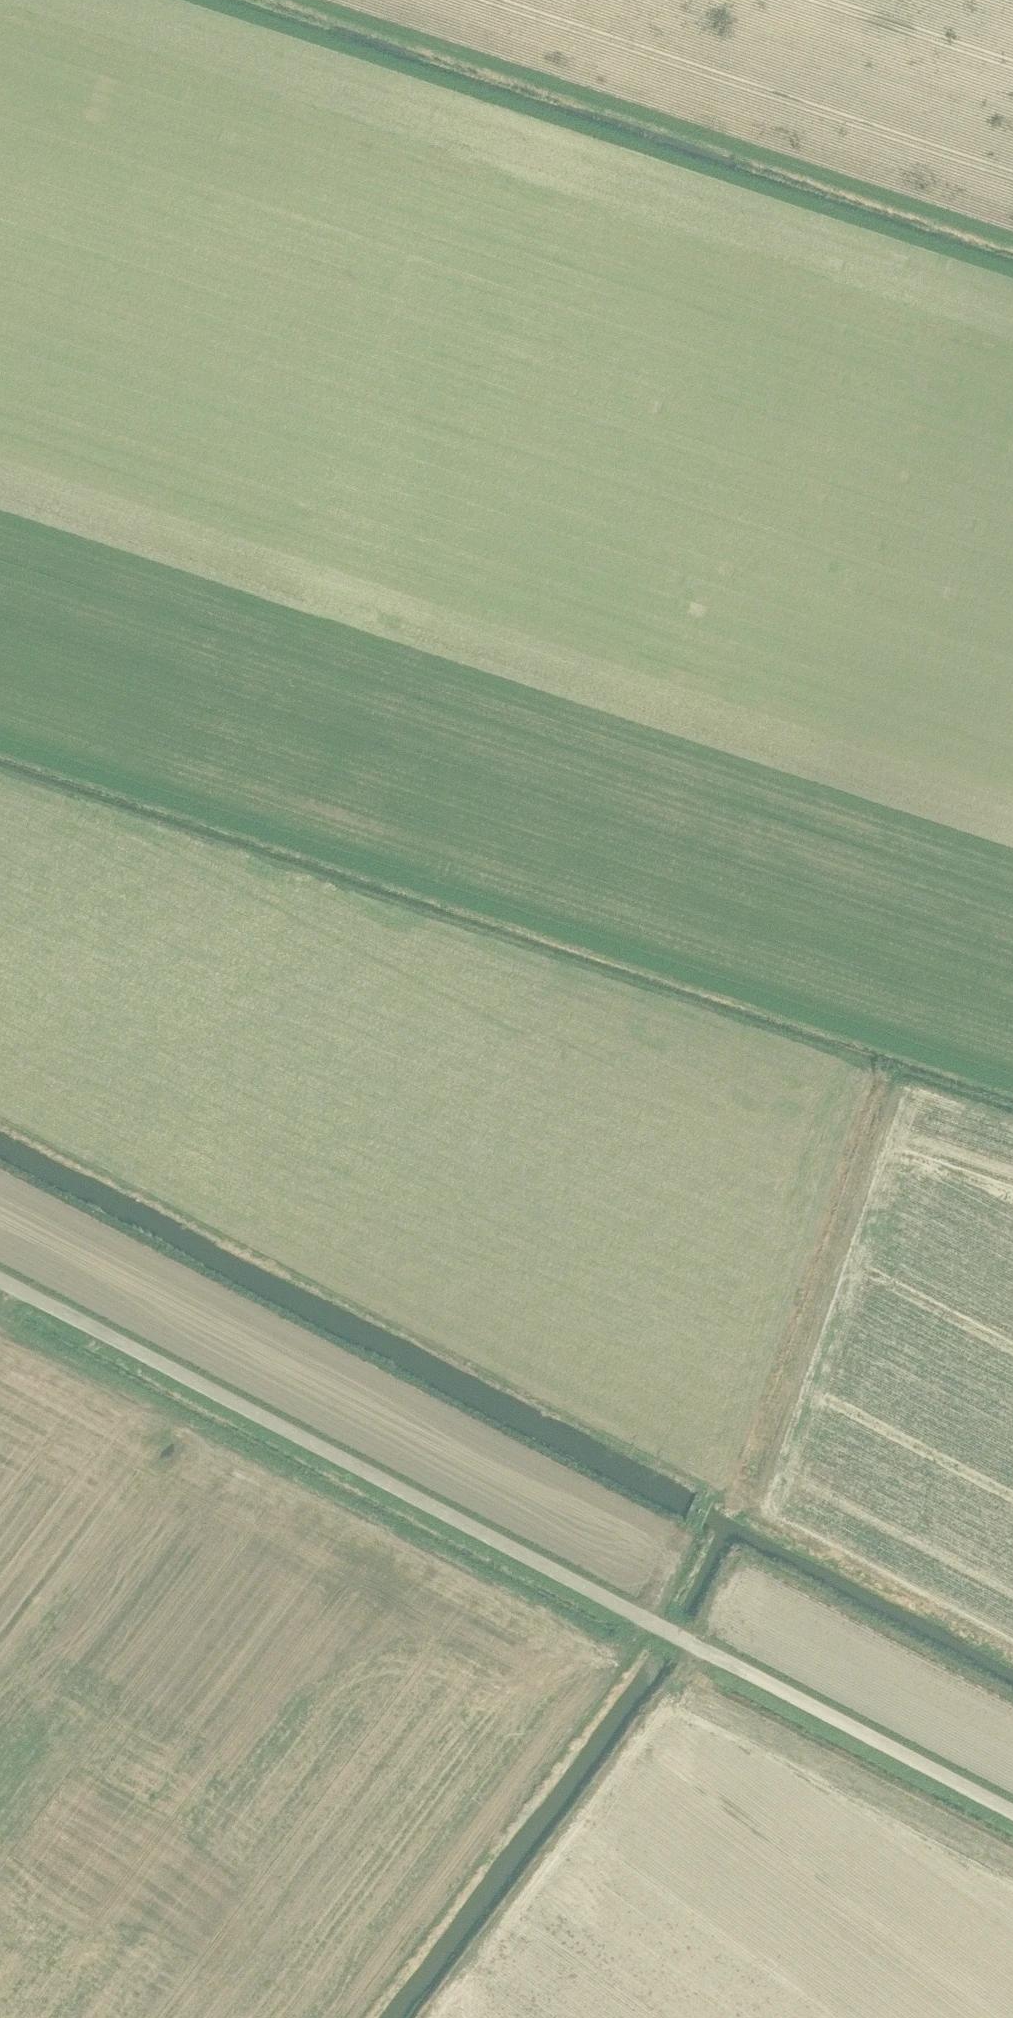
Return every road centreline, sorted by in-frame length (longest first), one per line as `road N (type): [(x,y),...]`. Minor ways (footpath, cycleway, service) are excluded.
road 1 (unclassified): [(1012,1814),(0,1280)]

